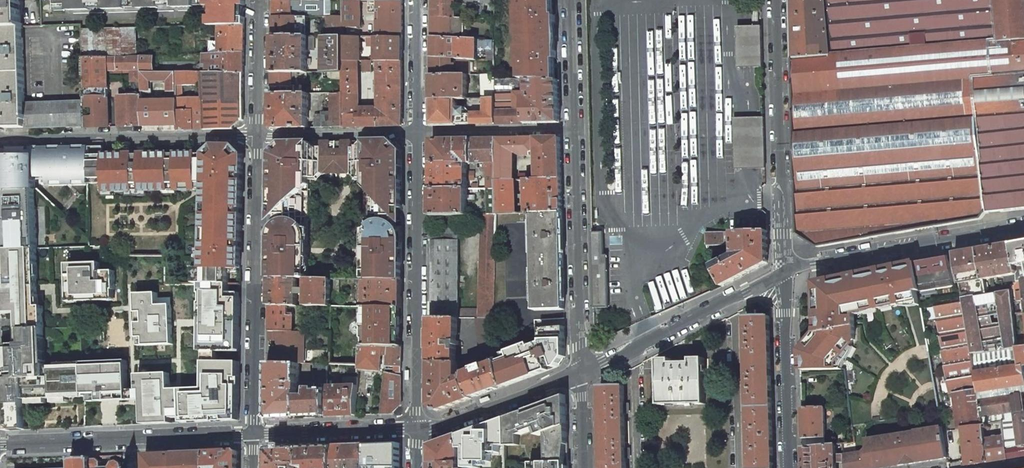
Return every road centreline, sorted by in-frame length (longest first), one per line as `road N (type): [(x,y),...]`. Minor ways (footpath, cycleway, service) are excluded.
road 1 (residential): [(255,435),(259,136)]
road 2 (residential): [(416,133),(417,429)]
road 3 (residential): [(786,270),(777,0)]
road 4 (residential): [(259,136),(0,138)]
road 5 (tertiary): [(255,435),(0,446)]
road 6 (residential): [(582,373),(578,130)]
road 7 (tertiary): [(1023,227),(786,270)]
road 8 (tertiary): [(786,270),(582,373)]
road 9 (residential): [(790,467),(786,270)]
road 10 (tertiary): [(582,373),(417,429)]
road 11 (tertiary): [(417,429),(255,435)]
road 12 (residential): [(578,130),(416,133)]
road 13 (residential): [(416,133),(259,136)]
road 14 (residential): [(259,136),(261,0)]
road 15 (residential): [(417,0),(416,133)]
road 16 (residential): [(578,130),(574,0)]

